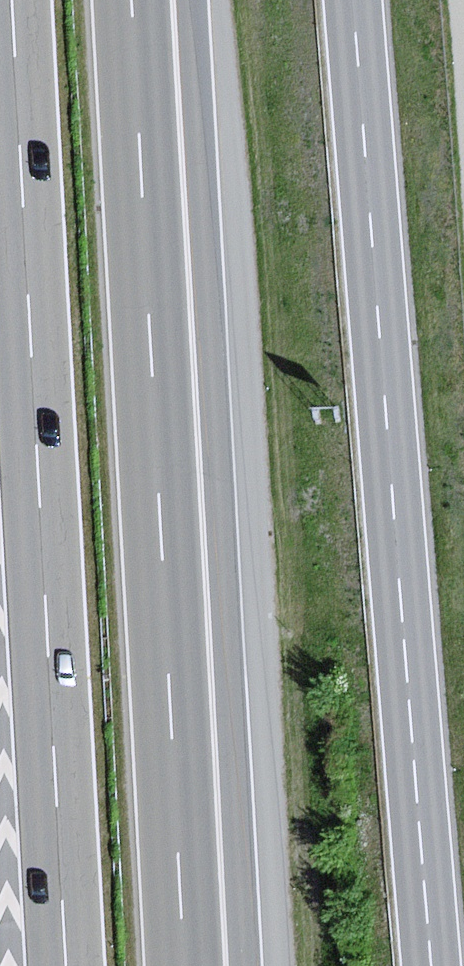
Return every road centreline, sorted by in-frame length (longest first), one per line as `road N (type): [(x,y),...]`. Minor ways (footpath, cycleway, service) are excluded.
road 1 (primary): [(433,965),(353,0)]
road 2 (motorway): [(245,965),(192,0)]
road 3 (motorway): [(185,965),(133,0)]
road 4 (motorway): [(19,145),(66,965)]
road 5 (motorway): [(19,145),(0,332)]
road 6 (motorway): [(13,0),(19,145)]

